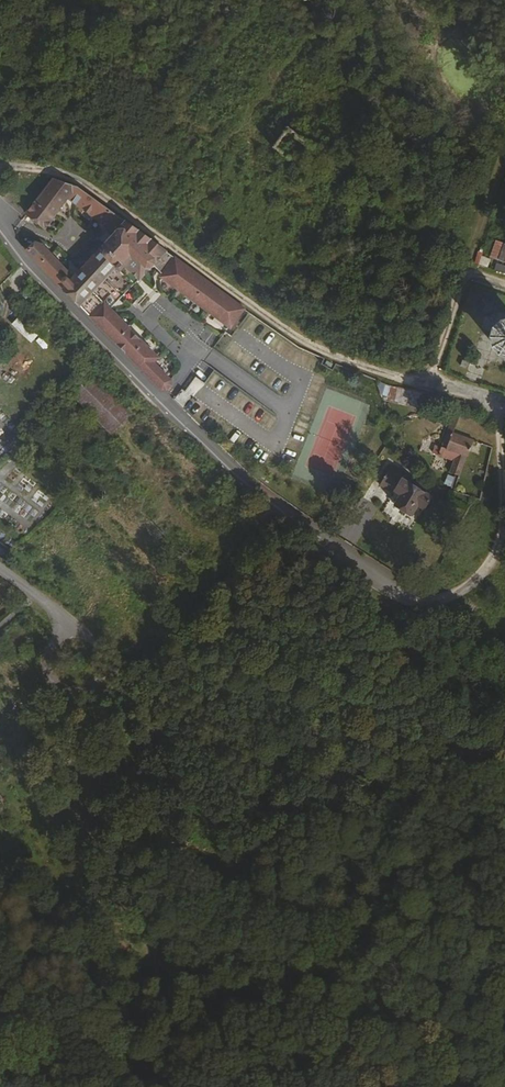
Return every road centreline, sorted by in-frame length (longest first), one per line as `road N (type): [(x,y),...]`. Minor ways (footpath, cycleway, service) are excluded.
road 1 (residential): [(0,220),(23,258),(213,452),(408,607),(433,607),(475,586),(498,559),(504,534)]
road 2 (track): [(0,170),(78,181),(284,329),(352,362),(504,404)]
road 3 (track): [(4,0),(106,80),(151,126),(176,131)]
road 4 (unknown): [(74,633),(57,641),(47,657),(55,684),(73,692),(91,689),(105,668),(103,650),(83,634)]
road 5 (track): [(431,384),(464,280),(504,283)]
road 6 (track): [(504,534),(502,403)]
road 7 (track): [(464,280),(504,160)]

